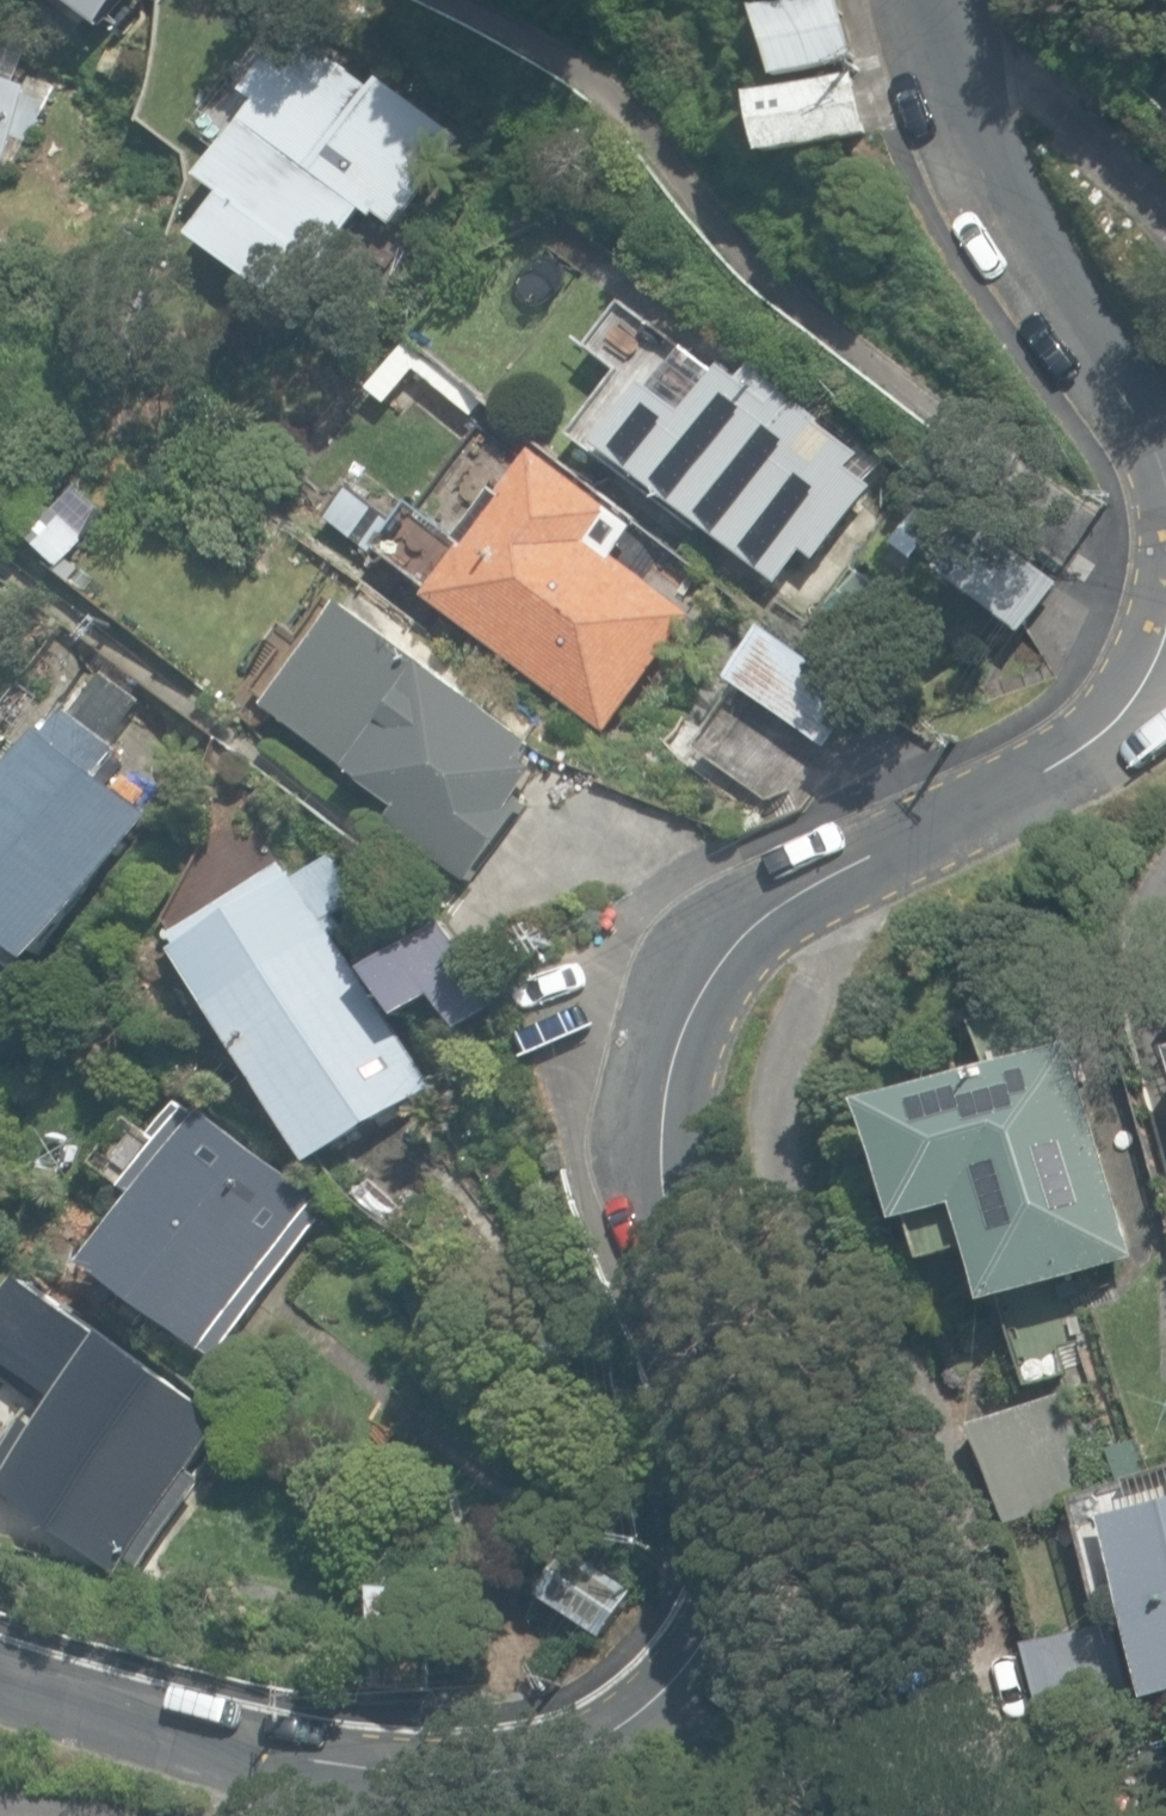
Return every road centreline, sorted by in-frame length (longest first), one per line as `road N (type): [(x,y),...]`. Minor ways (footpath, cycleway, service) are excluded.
road 1 (residential): [(1165,642),(1143,704),(1083,755),(988,809),(831,874),(734,941),(685,1004),(667,1086),(679,1283),(710,1531),(697,1600),(658,1666),(559,1731),(443,1764),(293,1747),(0,1662)]
road 2 (residential): [(918,0),(1032,299),(1160,459),(1165,478)]

